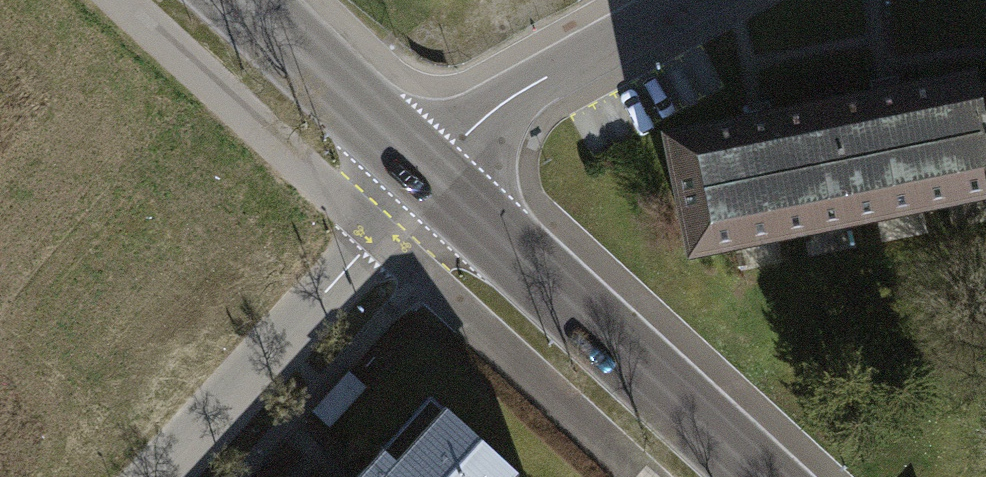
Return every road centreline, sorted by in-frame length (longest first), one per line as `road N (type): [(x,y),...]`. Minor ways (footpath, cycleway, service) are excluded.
road 1 (secondary): [(432,172),(764,476)]
road 2 (residential): [(158,476),(432,172)]
road 3 (residential): [(432,172),(517,93),(690,0)]
road 4 (secondary): [(241,0),(432,172)]

